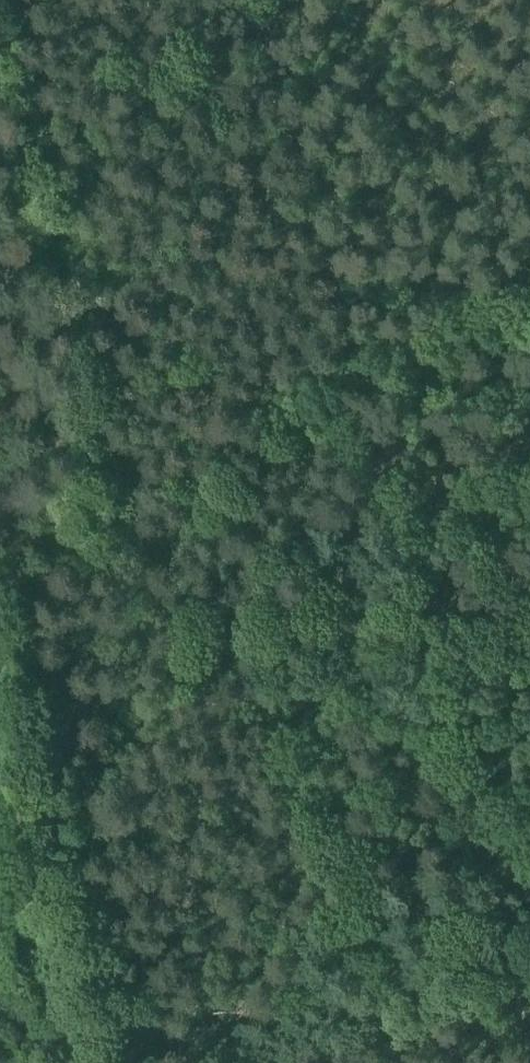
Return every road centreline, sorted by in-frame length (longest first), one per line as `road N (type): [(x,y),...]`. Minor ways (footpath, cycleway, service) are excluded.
road 1 (track): [(315,386),(6,534),(73,1062)]
road 2 (track): [(484,993),(315,386)]
road 3 (track): [(315,386),(208,0)]
road 4 (track): [(529,285),(315,386)]

